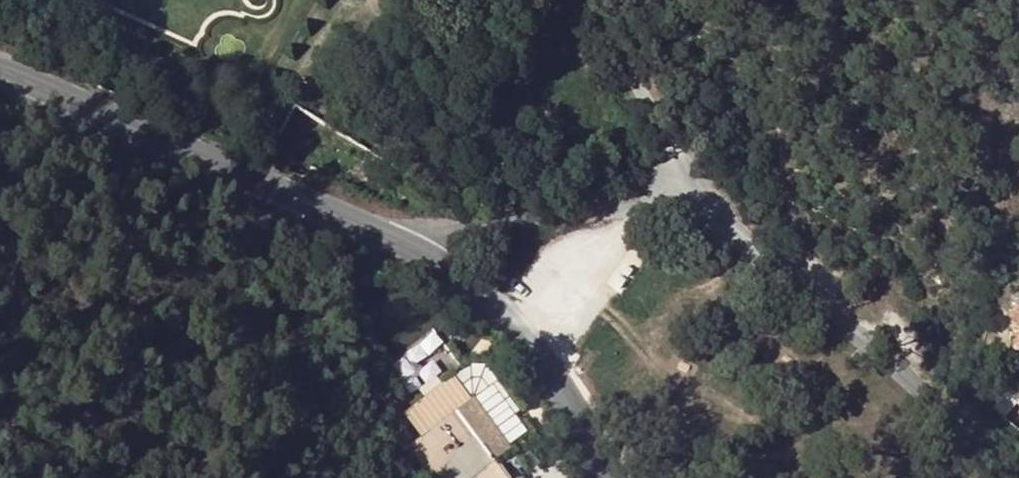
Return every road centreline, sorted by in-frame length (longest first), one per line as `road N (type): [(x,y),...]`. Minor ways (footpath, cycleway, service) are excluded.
road 1 (unclassified): [(669,145),(929,397),(1018,451)]
road 2 (tertiary): [(0,76),(399,242)]
road 3 (tertiary): [(399,242),(490,305),(562,384),(606,477)]
road 4 (residential): [(669,145),(399,242)]
road 5 (residential): [(570,0),(669,145)]

